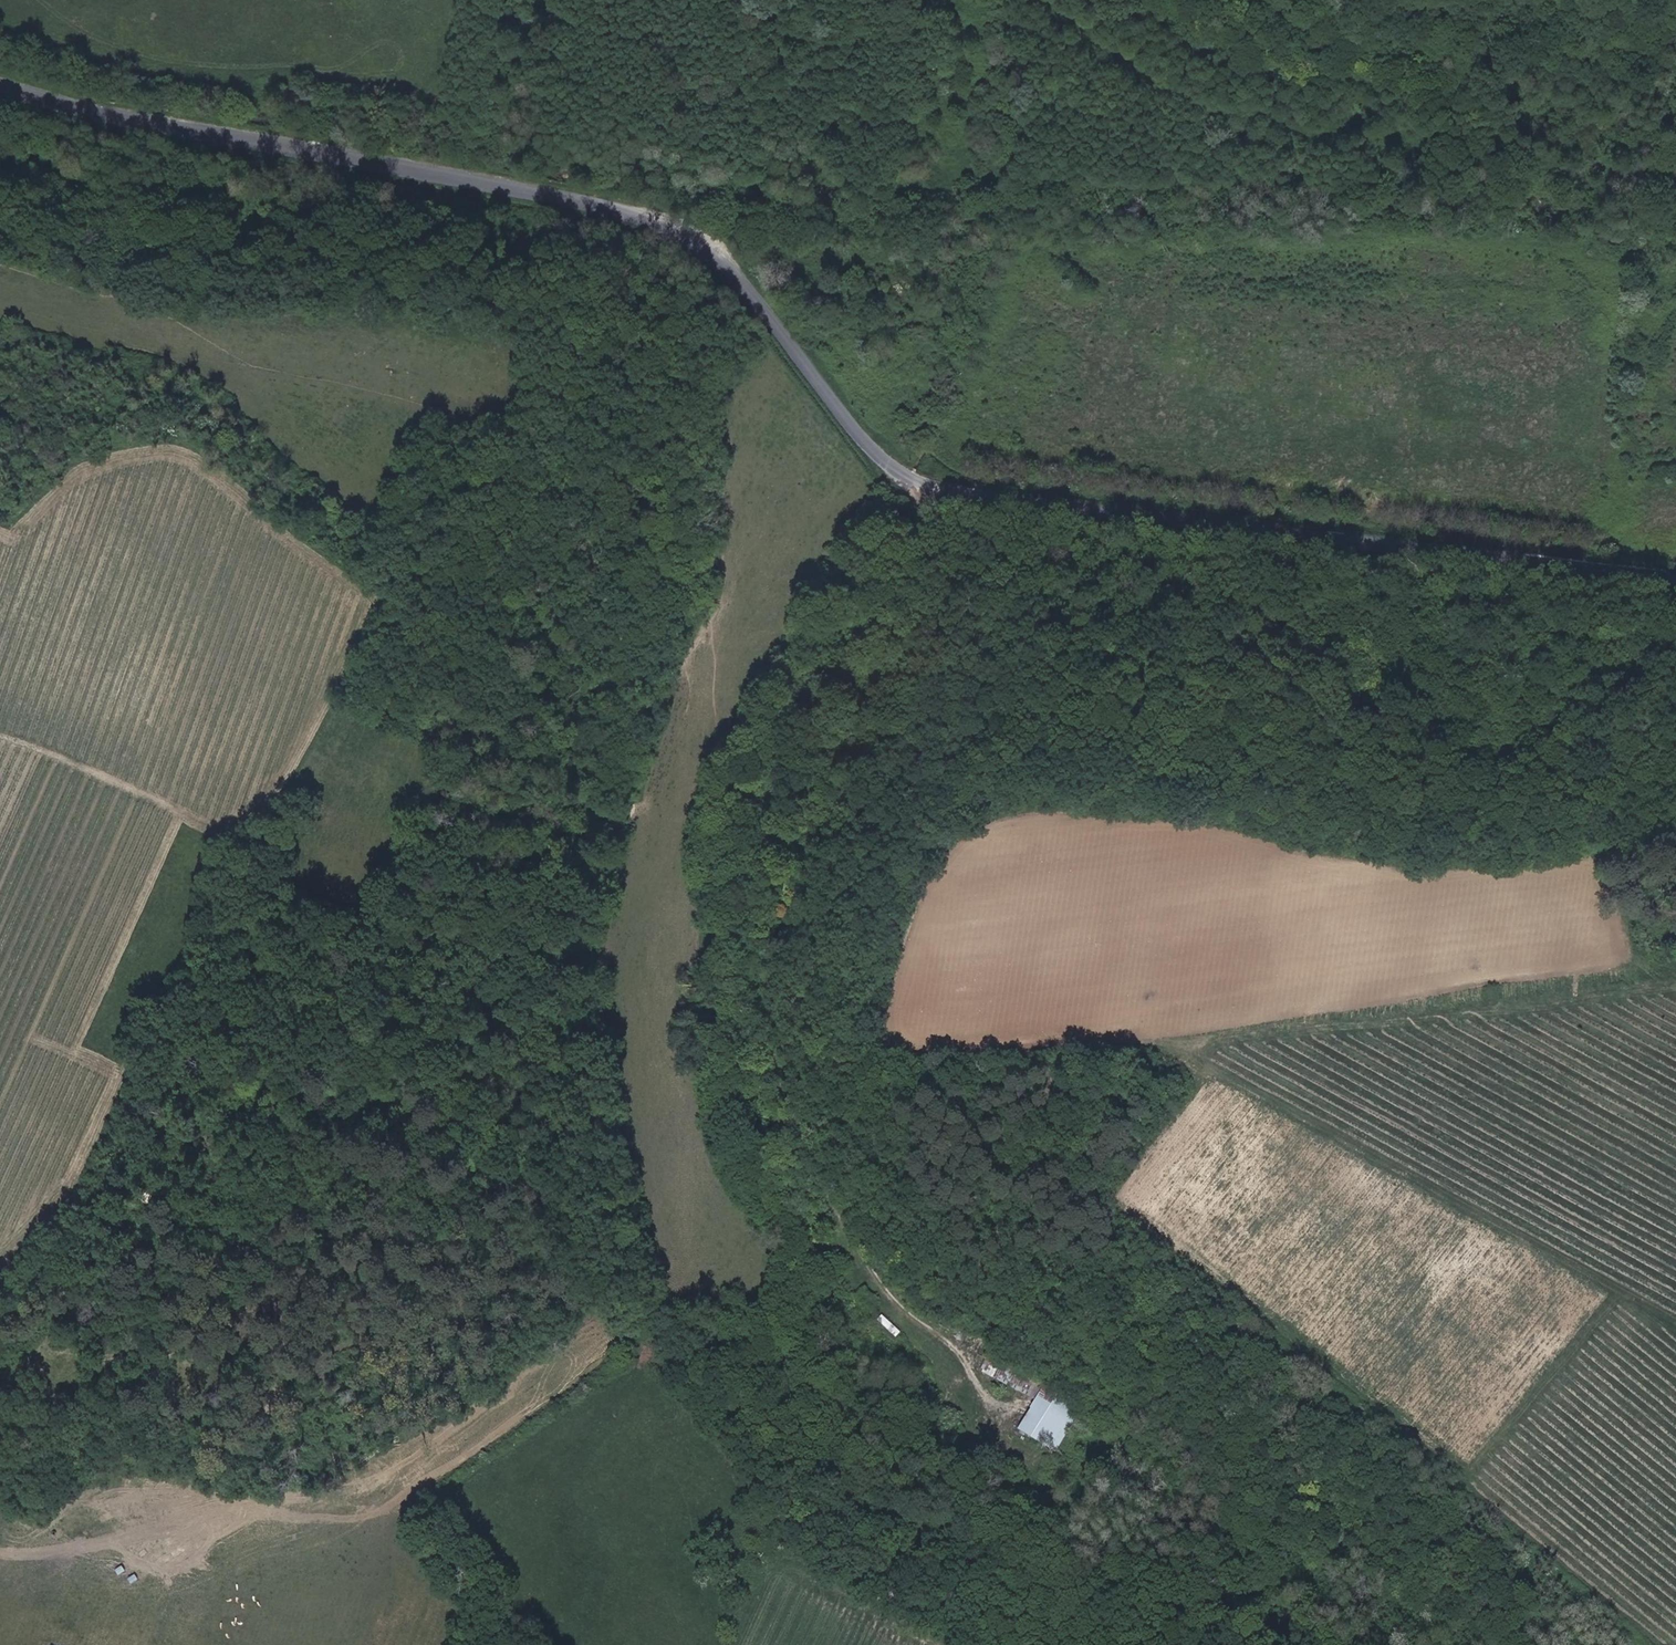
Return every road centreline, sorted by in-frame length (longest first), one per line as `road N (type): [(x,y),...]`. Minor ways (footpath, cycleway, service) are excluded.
road 1 (tertiary): [(0,87),(653,217),(717,253),(866,442),(927,481),(1675,574)]
road 2 (track): [(0,737),(176,805)]

